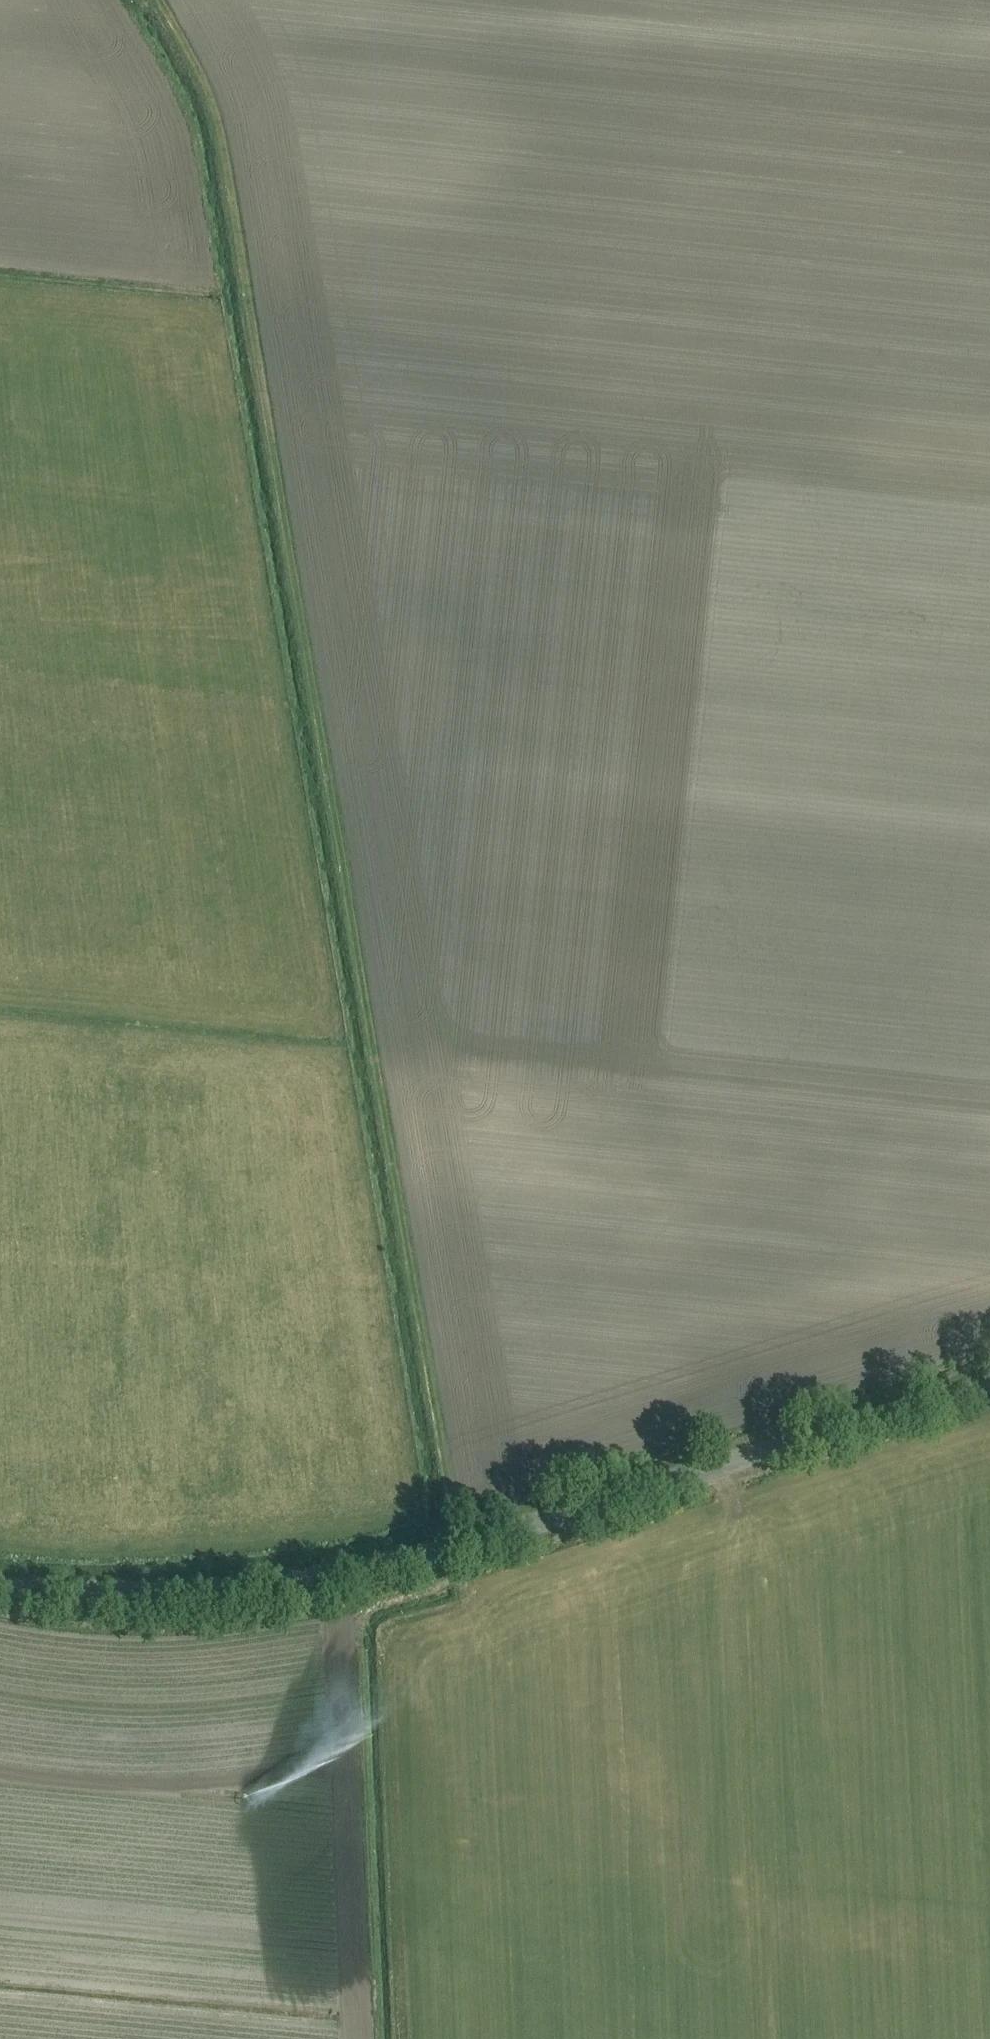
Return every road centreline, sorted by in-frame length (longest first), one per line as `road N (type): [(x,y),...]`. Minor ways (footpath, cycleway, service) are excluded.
road 1 (track): [(153,0),(205,102),(217,156),(345,935),(457,1546)]
road 2 (tertiary): [(0,1584),(141,1593),(341,1574),(438,1552),(989,1384)]

